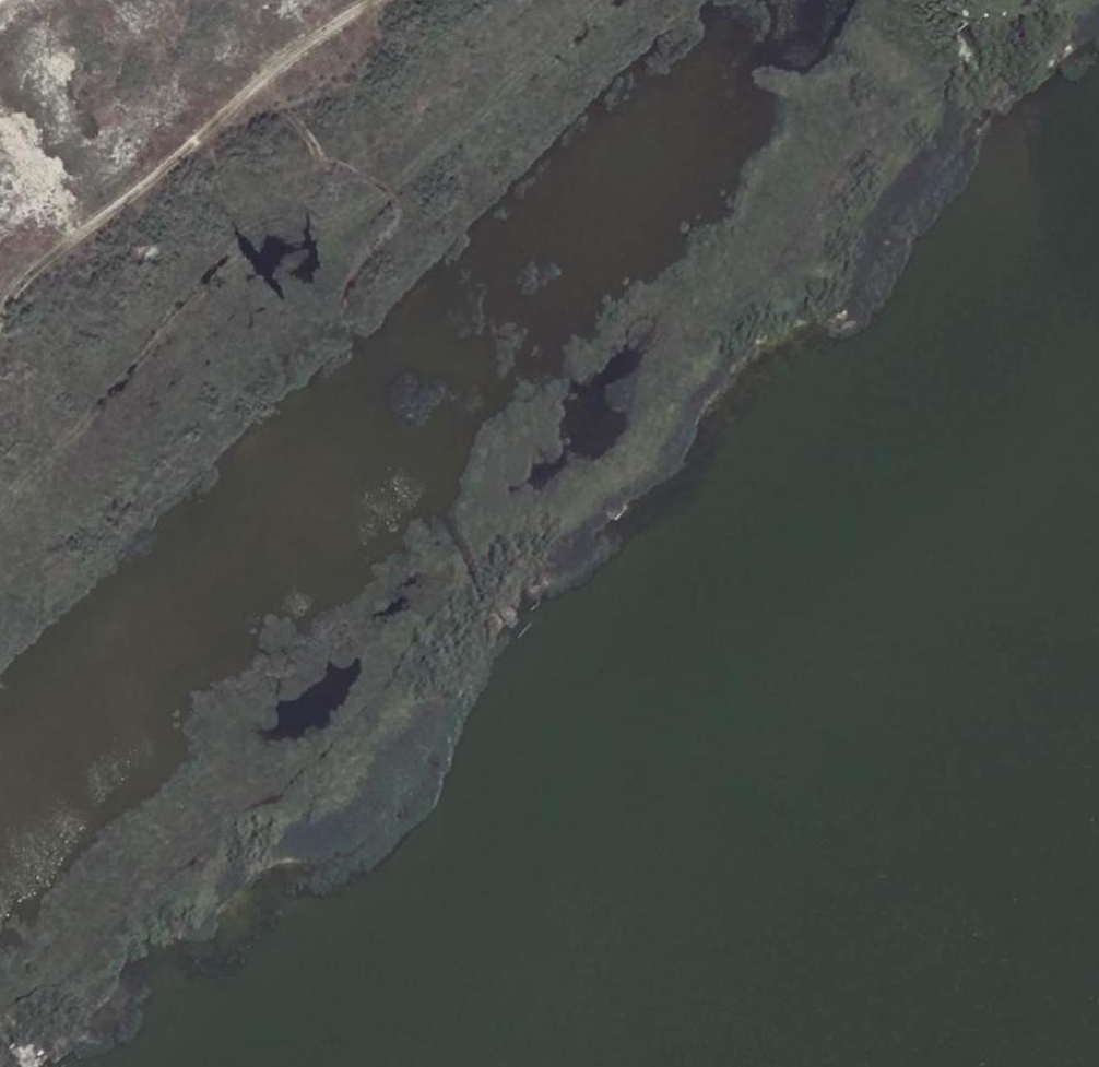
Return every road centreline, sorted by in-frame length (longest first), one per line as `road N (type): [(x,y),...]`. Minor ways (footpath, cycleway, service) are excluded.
road 1 (track): [(0,318),(36,273),(368,0)]

